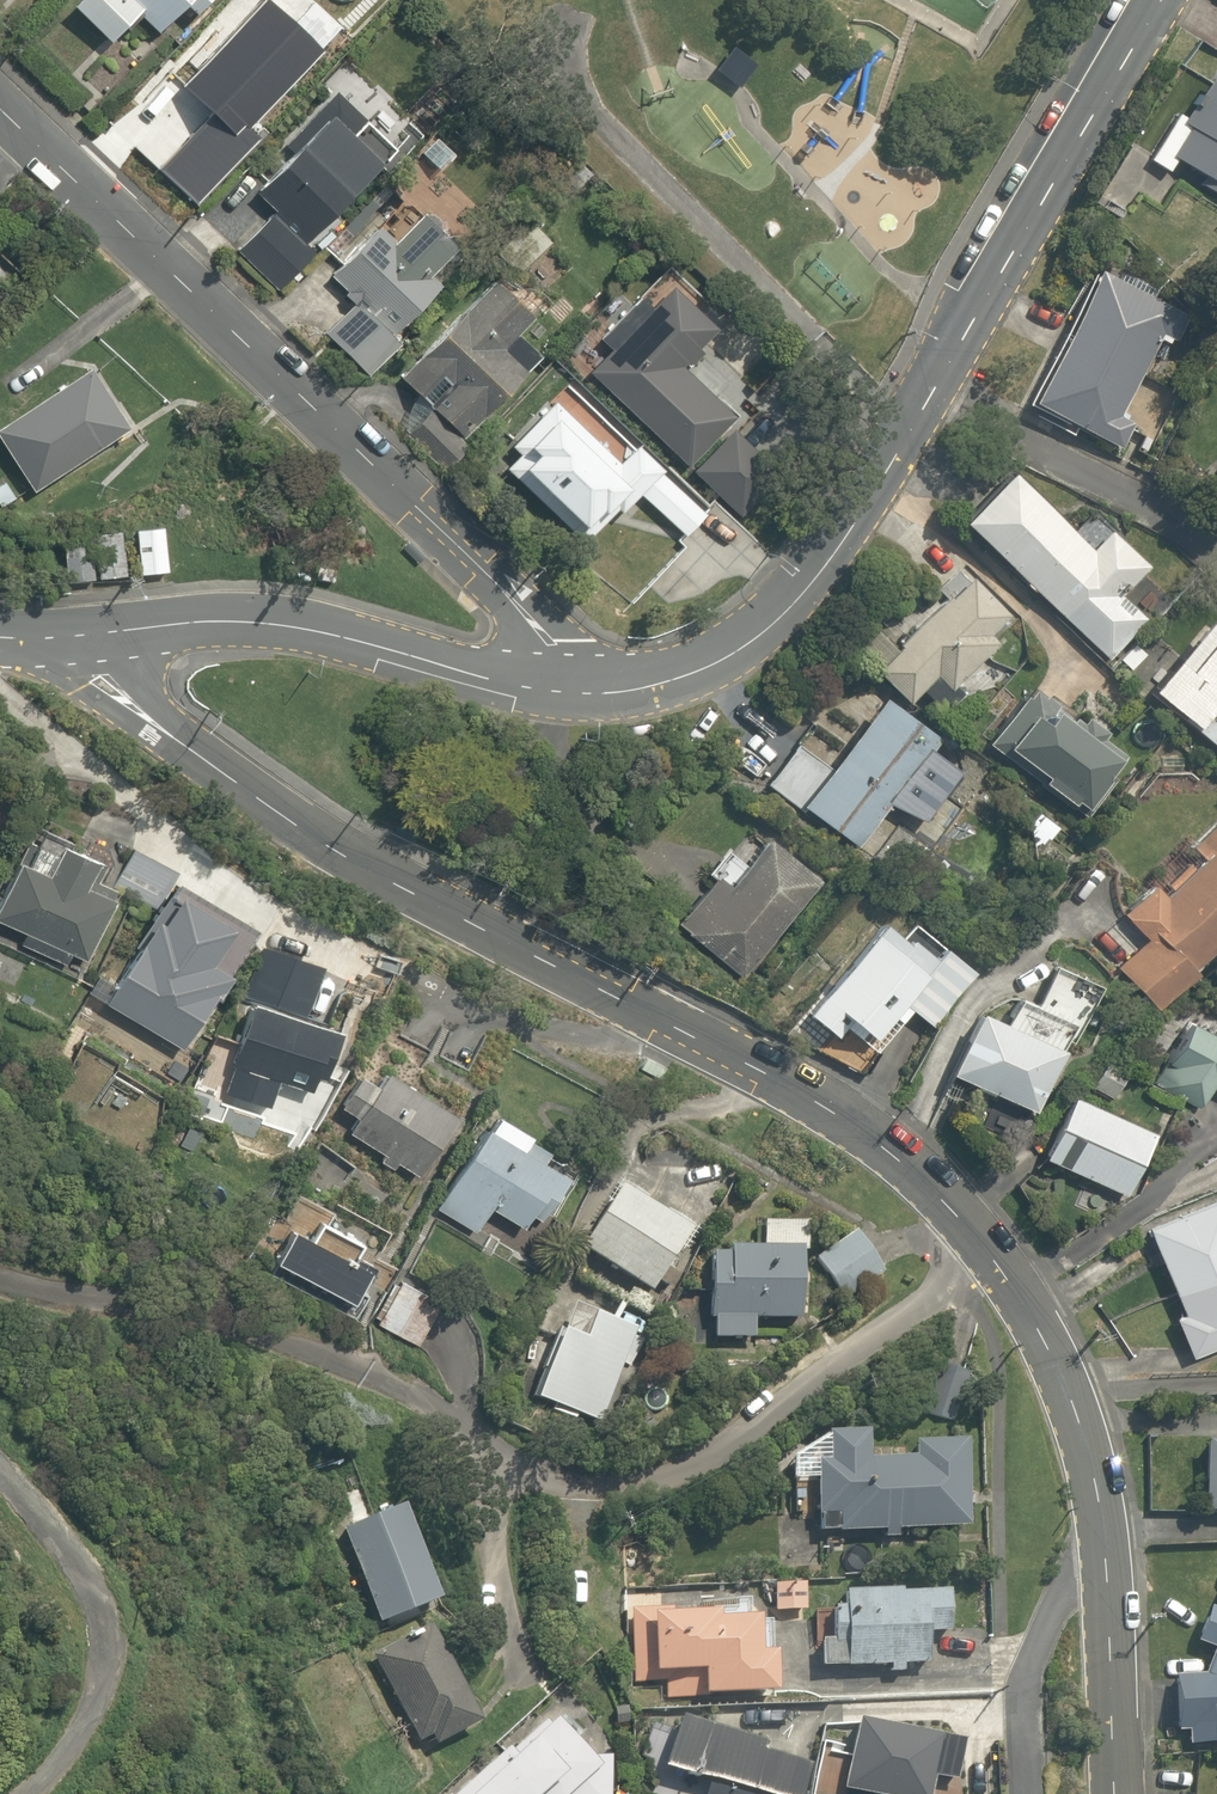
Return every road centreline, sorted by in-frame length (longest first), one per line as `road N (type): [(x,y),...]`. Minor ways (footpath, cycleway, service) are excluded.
road 1 (residential): [(1116,1793),(1100,1497),(1074,1398),(1035,1313),(994,1252),(937,1189),(843,1114),(463,921),(292,816),(143,710),(85,633)]
road 2 (residential): [(586,692),(0,106)]
road 3 (tertiary): [(586,692),(283,623),(85,633)]
road 4 (tertiary): [(930,389),(805,589),(773,623),(733,653),(673,680),(586,692)]
road 5 (tertiary): [(1160,0),(930,389)]
road 6 (residential): [(1216,557),(1176,518),(930,389)]

